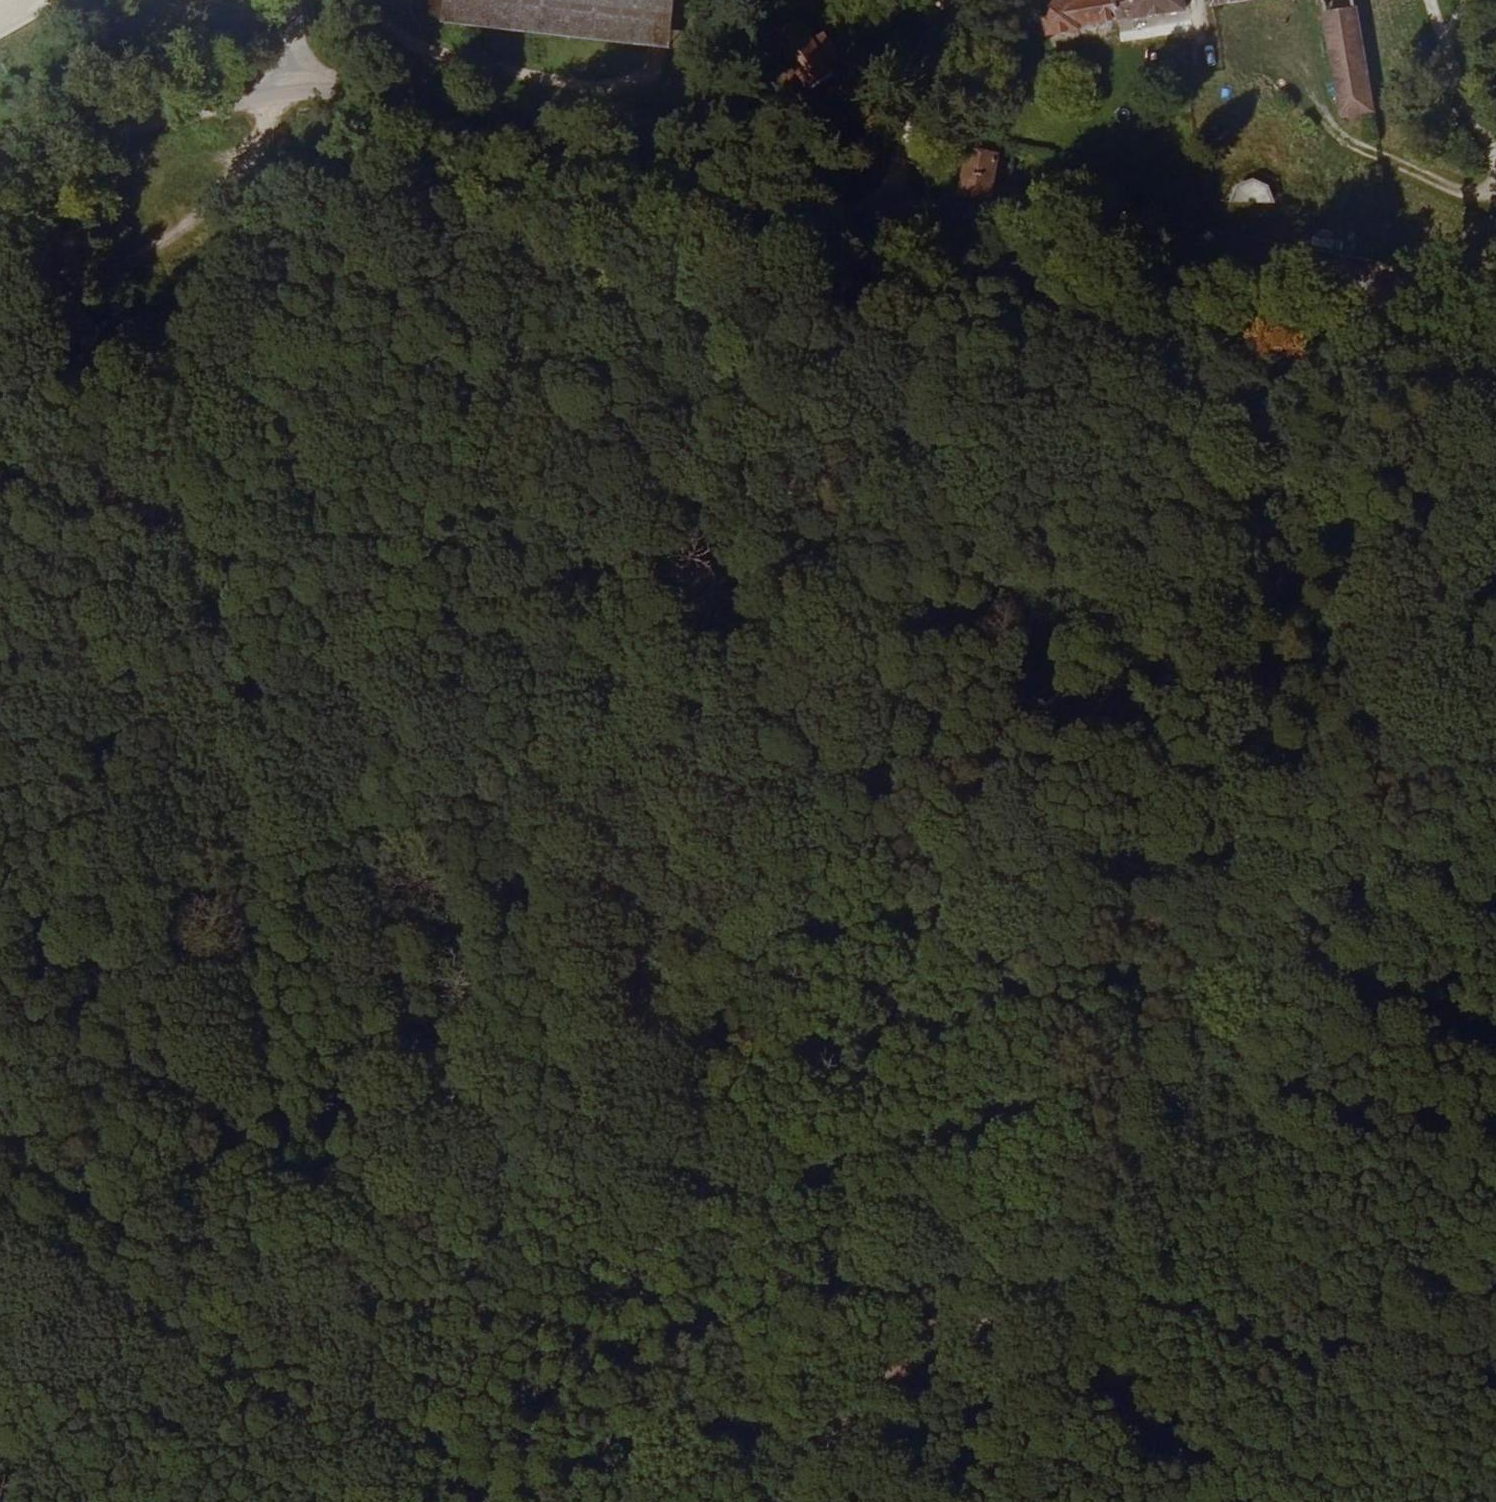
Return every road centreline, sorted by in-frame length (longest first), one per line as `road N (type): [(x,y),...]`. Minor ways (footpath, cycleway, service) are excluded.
road 1 (unclassified): [(0,157),(368,88),(517,113),(714,197),(909,216),(1081,202),(1157,219),(1297,269),(1495,308)]
road 2 (track): [(791,1501),(896,1382),(1015,1315),(1101,1251),(1194,1063),(1495,802)]

